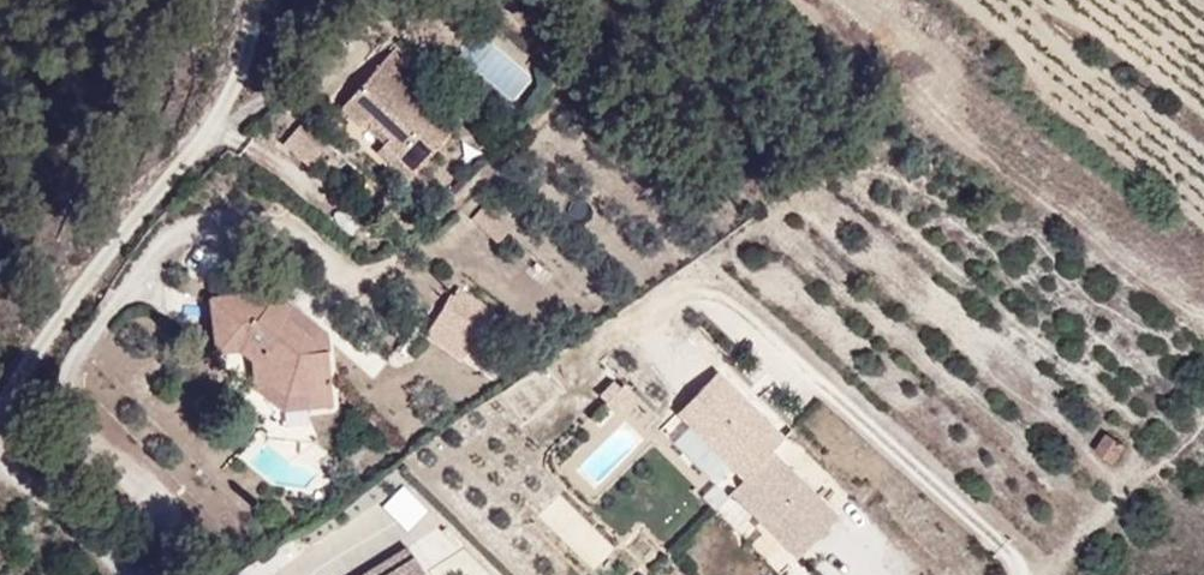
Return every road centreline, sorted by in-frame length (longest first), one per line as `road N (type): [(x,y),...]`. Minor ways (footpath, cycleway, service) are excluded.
road 1 (unclassified): [(0,418),(99,260),(210,138),(253,44),(256,0)]
road 2 (unclassified): [(128,574),(1,470),(0,422)]

